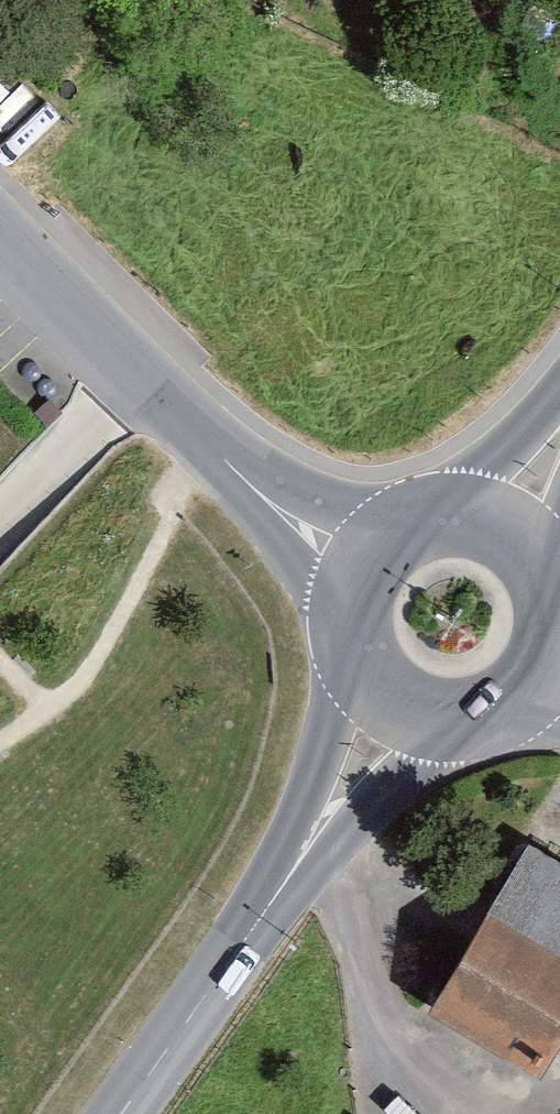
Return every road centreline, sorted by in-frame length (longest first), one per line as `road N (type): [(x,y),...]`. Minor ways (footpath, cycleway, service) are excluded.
road 1 (secondary): [(404,714),(117,1113)]
road 2 (residential): [(0,239),(205,447),(363,567)]
road 3 (secondary): [(363,567),(347,633),(356,666),(404,714)]
road 4 (secondary): [(537,675),(550,645),(544,581),(501,533)]
road 5 (secondary): [(501,533),(441,520),(383,543),(363,567)]
road 6 (secondary): [(404,714),(433,723),(493,715),(537,675)]

